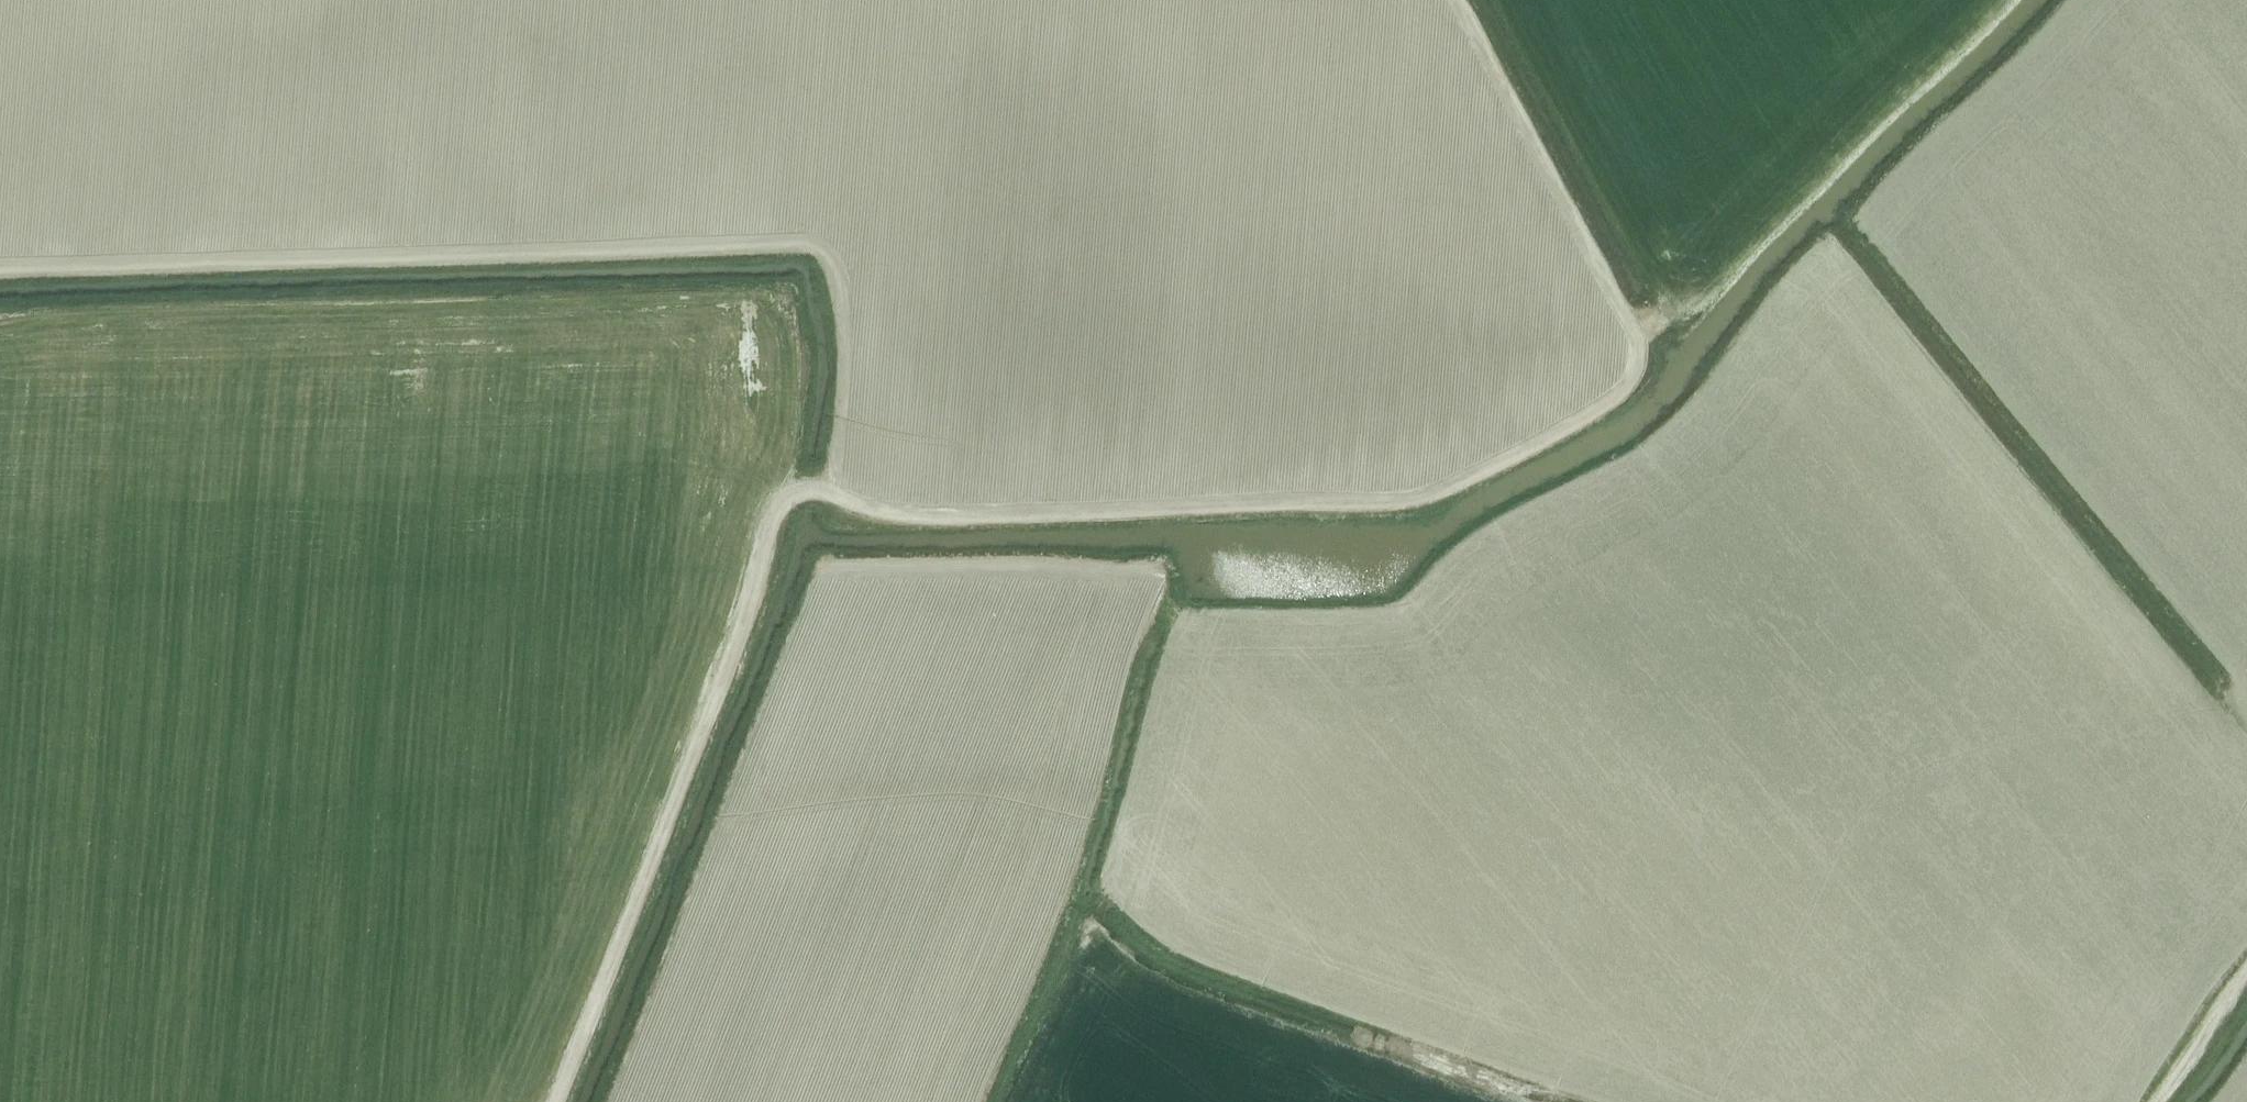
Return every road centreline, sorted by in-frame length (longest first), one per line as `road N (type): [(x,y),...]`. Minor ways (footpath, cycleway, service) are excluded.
road 1 (track): [(2246,971),(2160,1101)]

